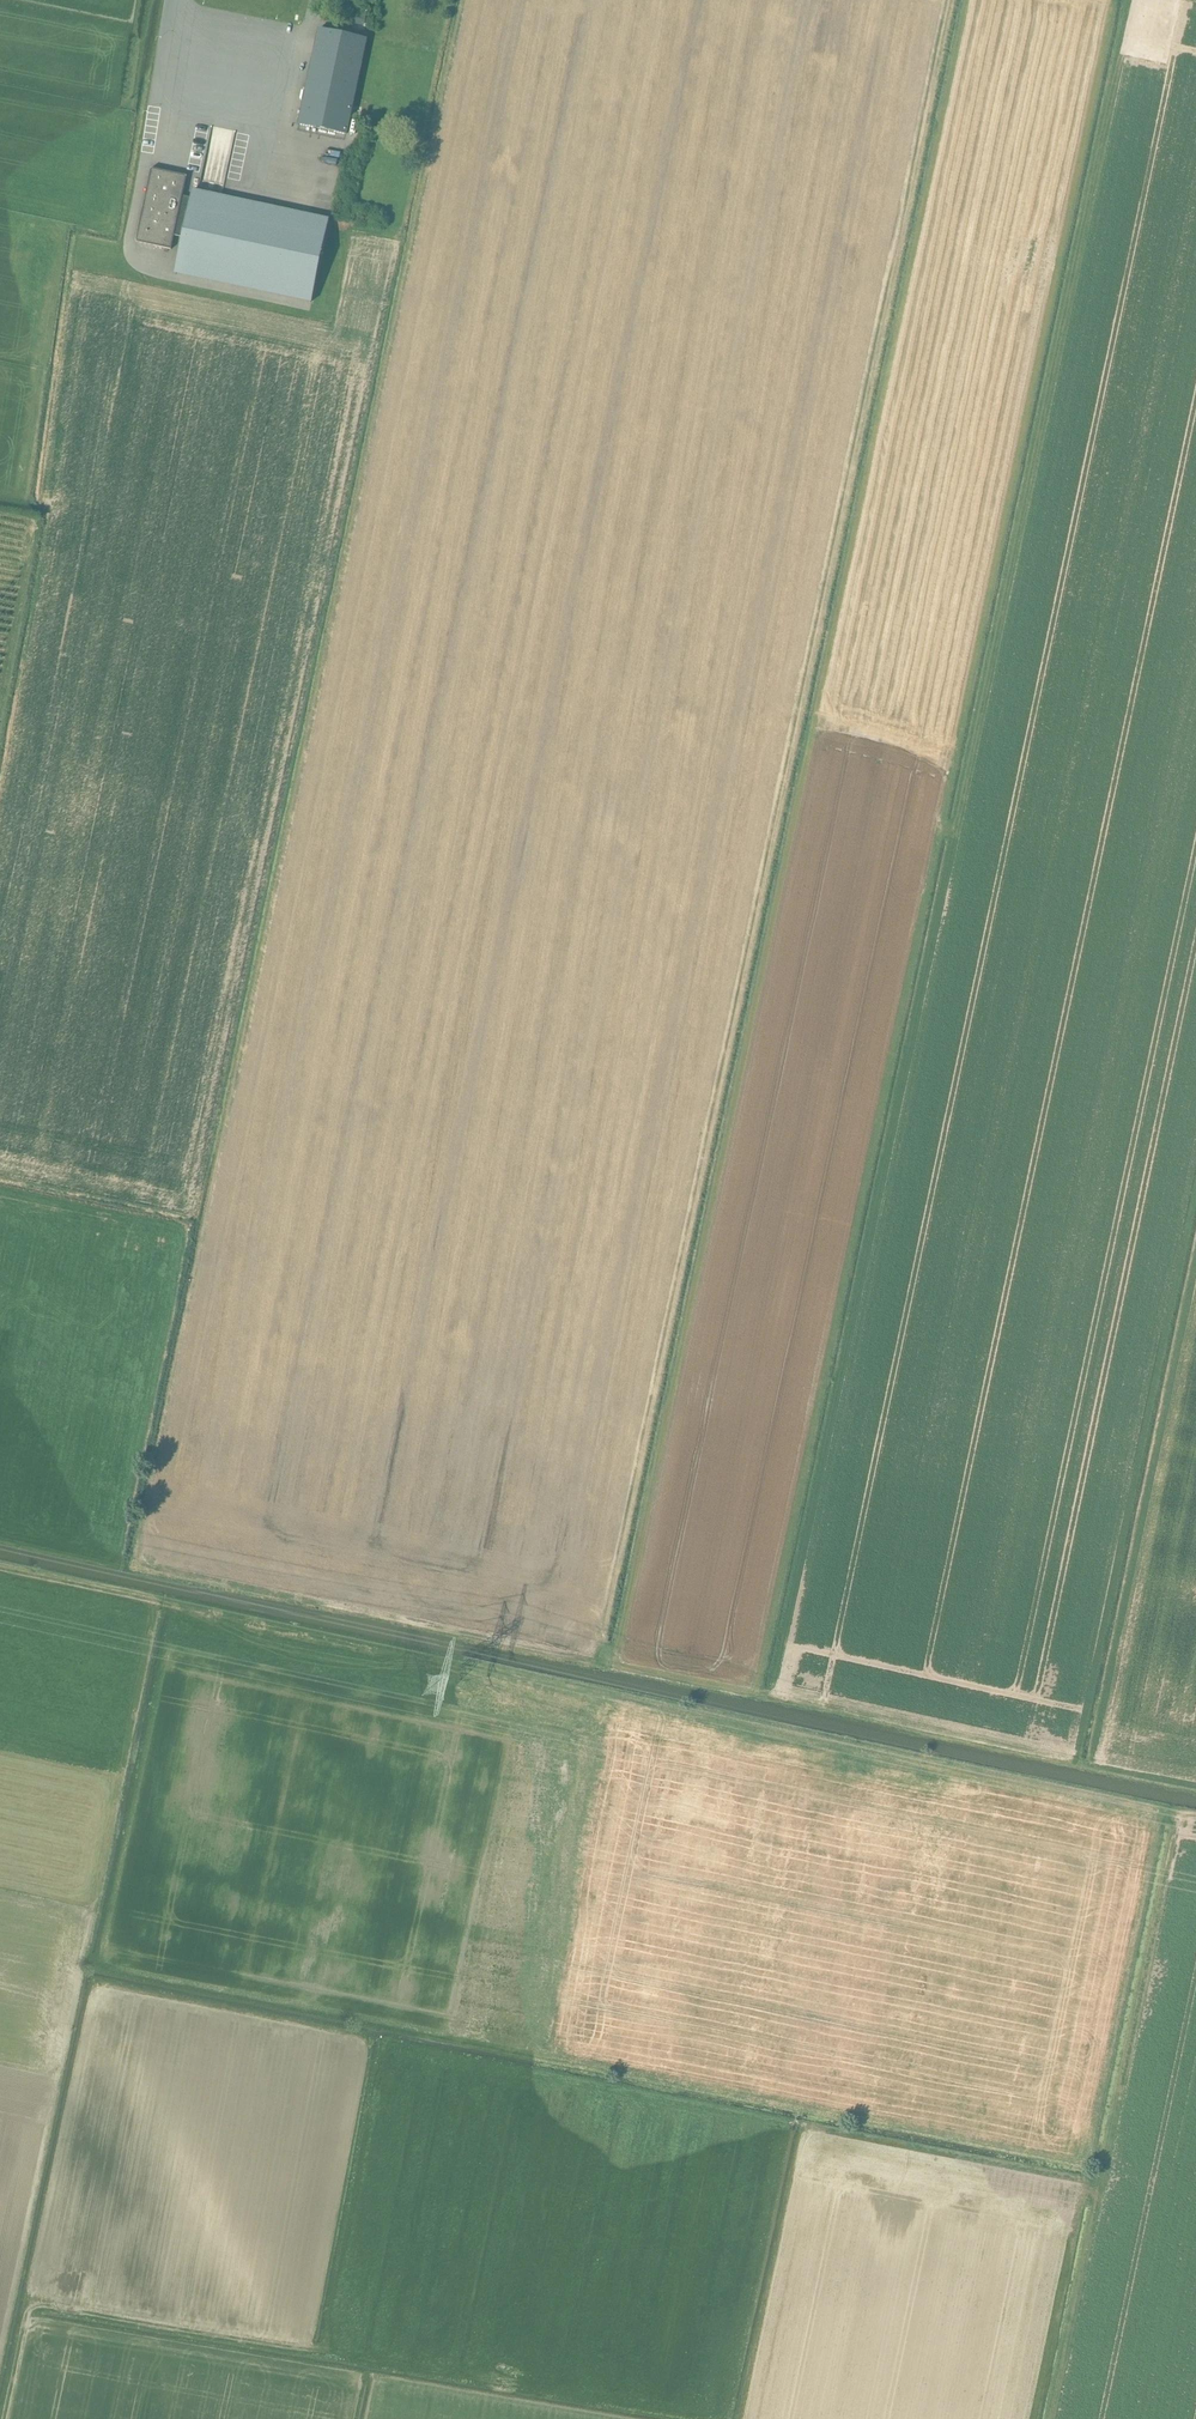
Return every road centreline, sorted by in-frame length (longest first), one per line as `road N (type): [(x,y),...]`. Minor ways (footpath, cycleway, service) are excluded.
road 1 (track): [(0,1569),(1195,1817)]
road 2 (track): [(1121,55),(953,833),(938,830)]
road 3 (track): [(4,2418),(27,2310),(42,2301),(507,2380),(503,2399),(364,2375)]
road 4 (track): [(1049,2418),(1177,1814)]
road 5 (track): [(1195,1786),(591,1659)]
road 6 (track): [(0,717),(35,522),(0,515)]

